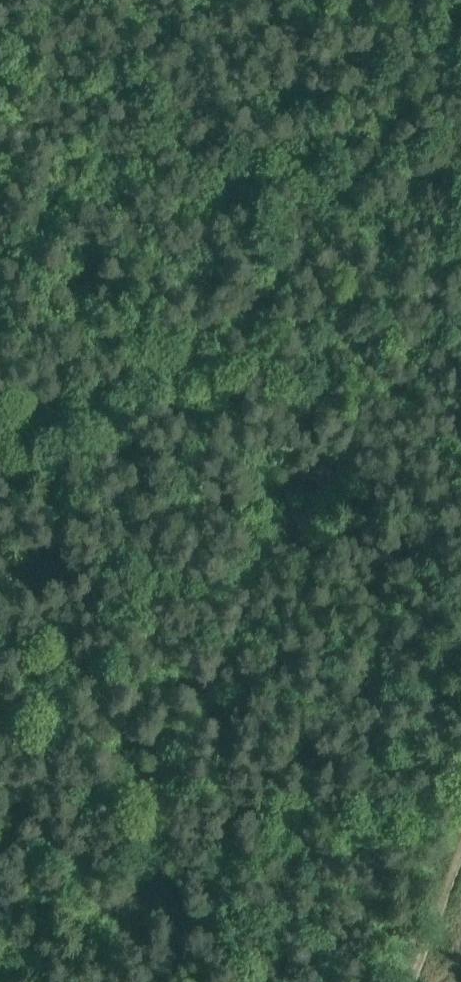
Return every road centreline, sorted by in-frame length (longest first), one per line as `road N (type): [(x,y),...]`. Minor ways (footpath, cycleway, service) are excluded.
road 1 (track): [(413,981),(460,860)]

